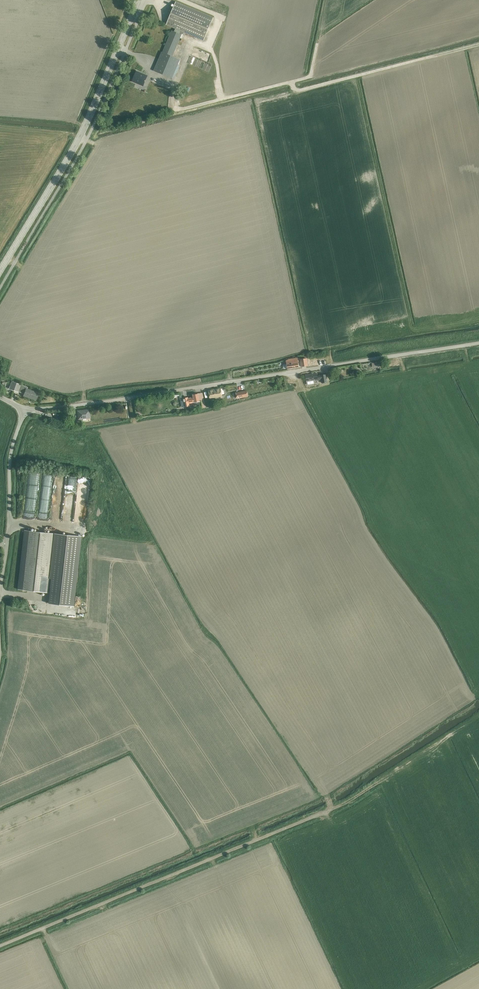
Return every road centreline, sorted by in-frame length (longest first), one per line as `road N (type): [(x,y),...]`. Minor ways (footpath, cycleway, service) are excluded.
road 1 (unclassified): [(478,343),(27,410)]
road 2 (track): [(379,782),(326,812),(0,946)]
road 3 (tertiary): [(0,272),(79,139),(138,0)]
road 4 (unclassified): [(0,591),(9,465),(27,410)]

